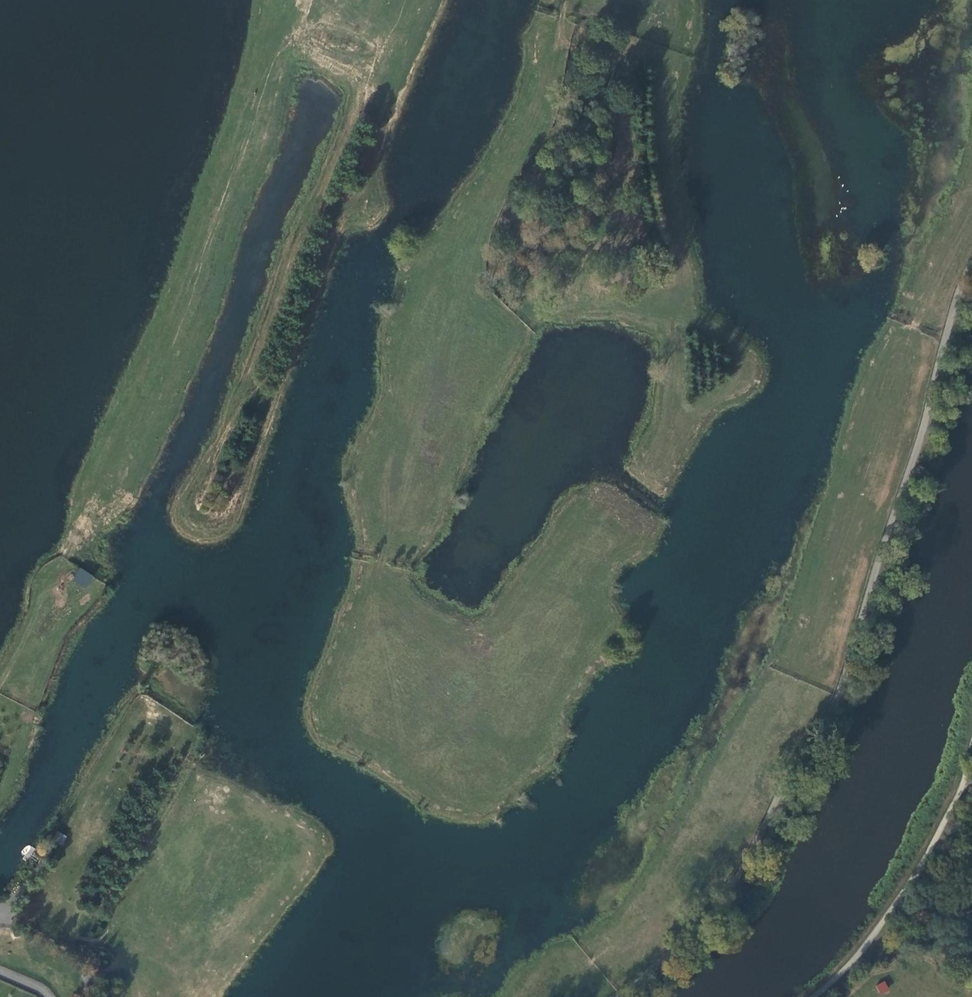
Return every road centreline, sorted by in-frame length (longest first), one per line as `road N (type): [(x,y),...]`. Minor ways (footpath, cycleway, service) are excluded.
road 1 (track): [(971,264),(919,452),(830,717),(723,896),(604,996)]

